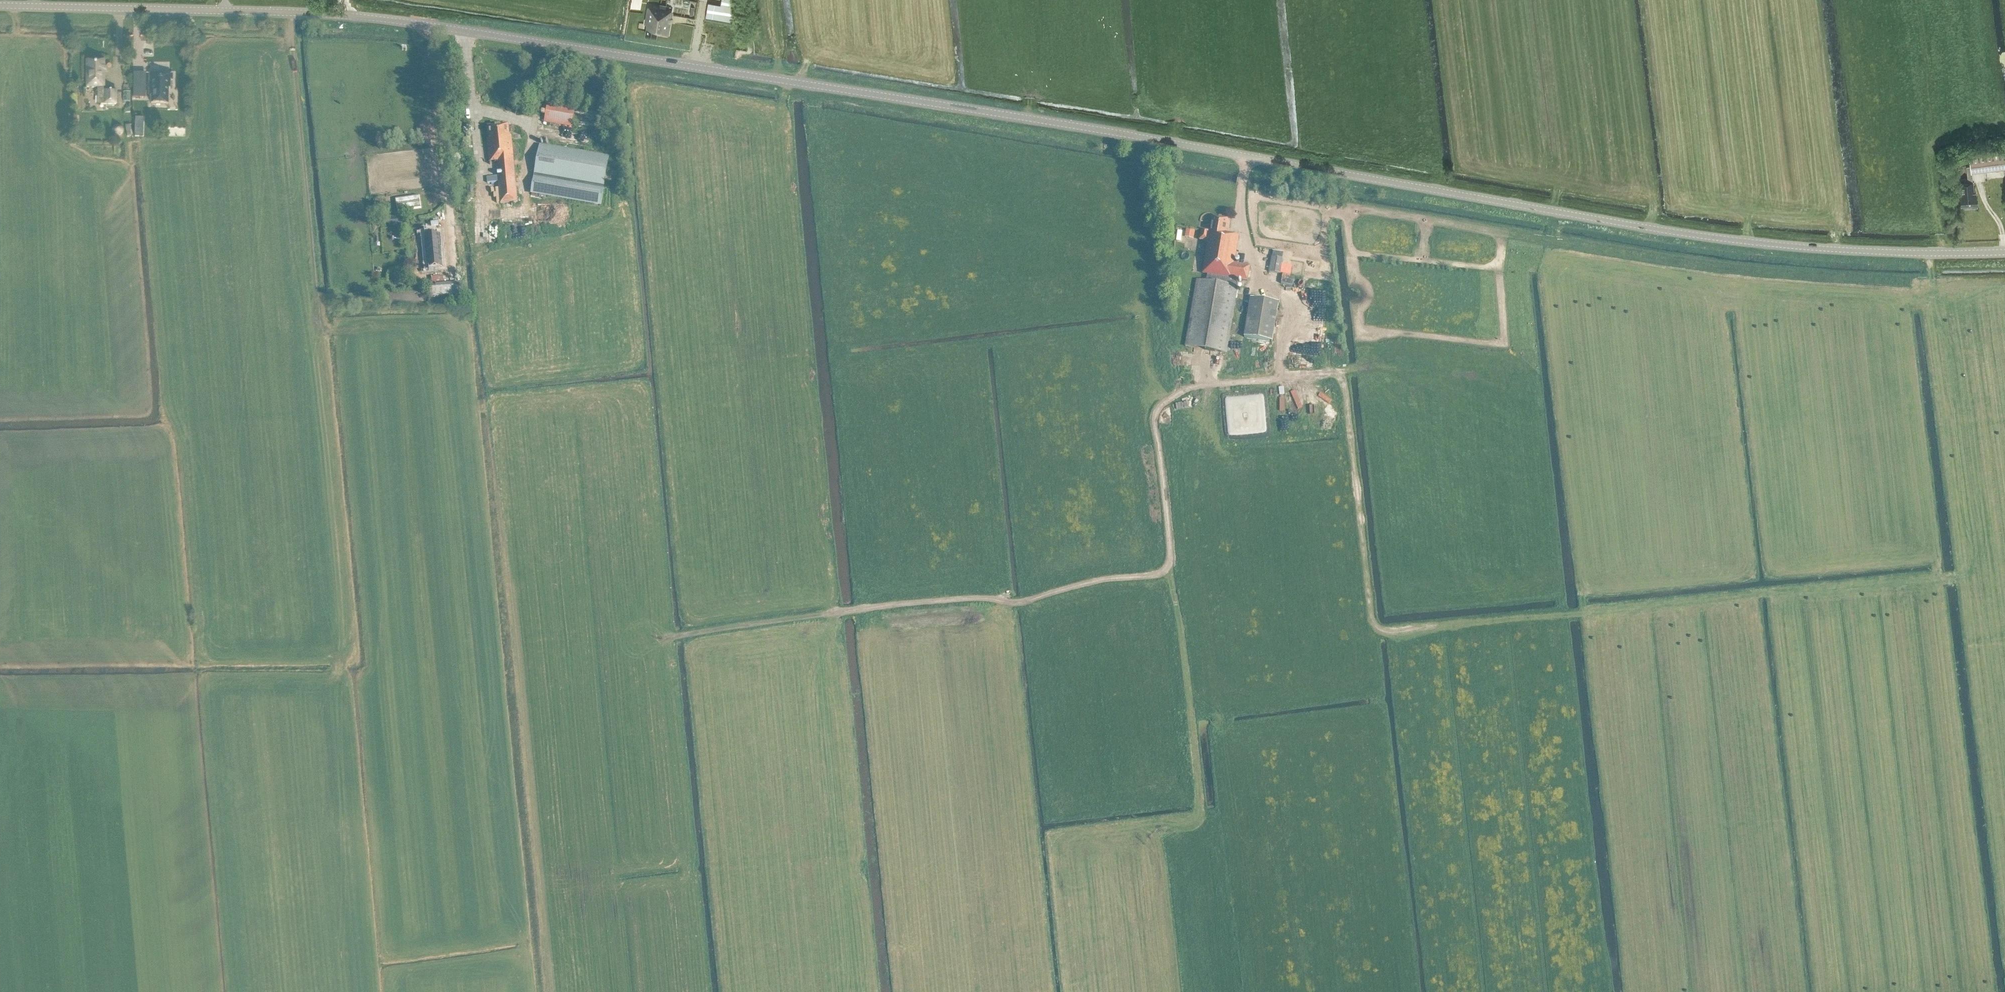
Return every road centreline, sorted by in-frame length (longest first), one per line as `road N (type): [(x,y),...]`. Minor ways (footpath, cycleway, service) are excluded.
road 1 (tertiary): [(0,6),(401,22),(1255,158),(1618,225),(1792,249),(2004,254)]

